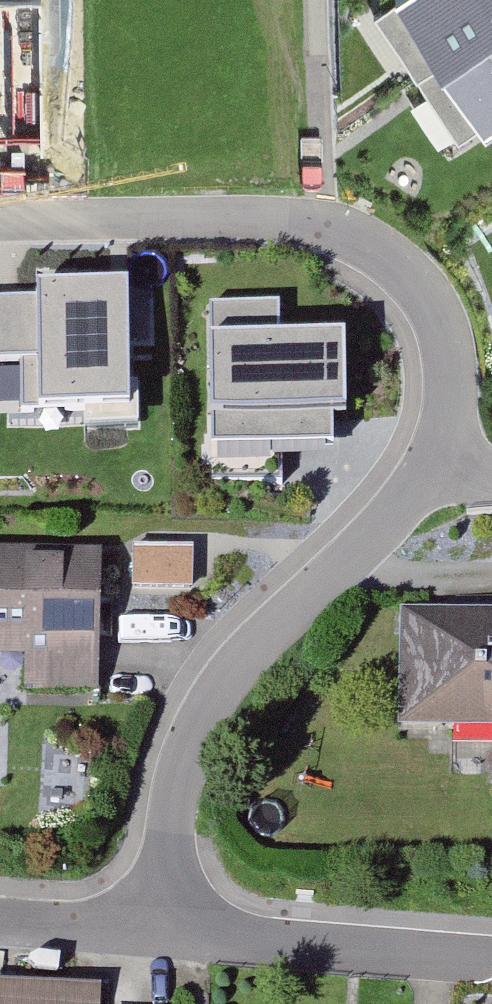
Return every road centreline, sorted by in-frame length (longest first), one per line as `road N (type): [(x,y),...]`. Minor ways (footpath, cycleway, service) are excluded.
road 1 (residential): [(0,224),(233,220),(325,228),(380,246),(422,286),(454,340),(453,411),(440,451),(413,486)]
road 2 (residential): [(160,927),(169,807),(191,739),(239,658),(413,486)]
road 3 (residential): [(160,927),(491,960)]
road 4 (track): [(325,228),(314,0)]
road 5 (residential): [(0,916),(160,927)]

